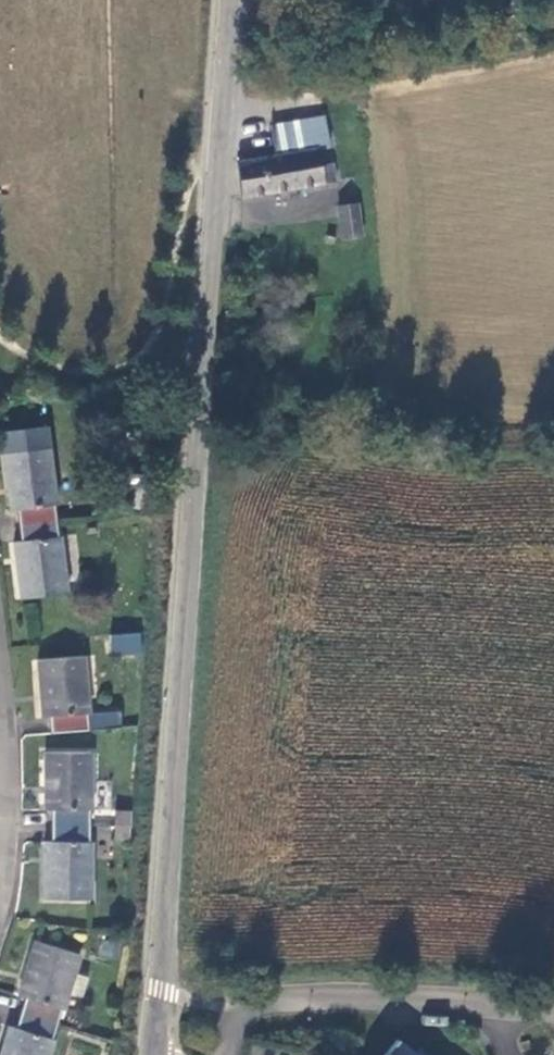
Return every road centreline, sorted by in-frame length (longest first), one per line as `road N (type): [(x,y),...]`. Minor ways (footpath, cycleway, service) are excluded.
road 1 (residential): [(153,1054),(230,0)]

